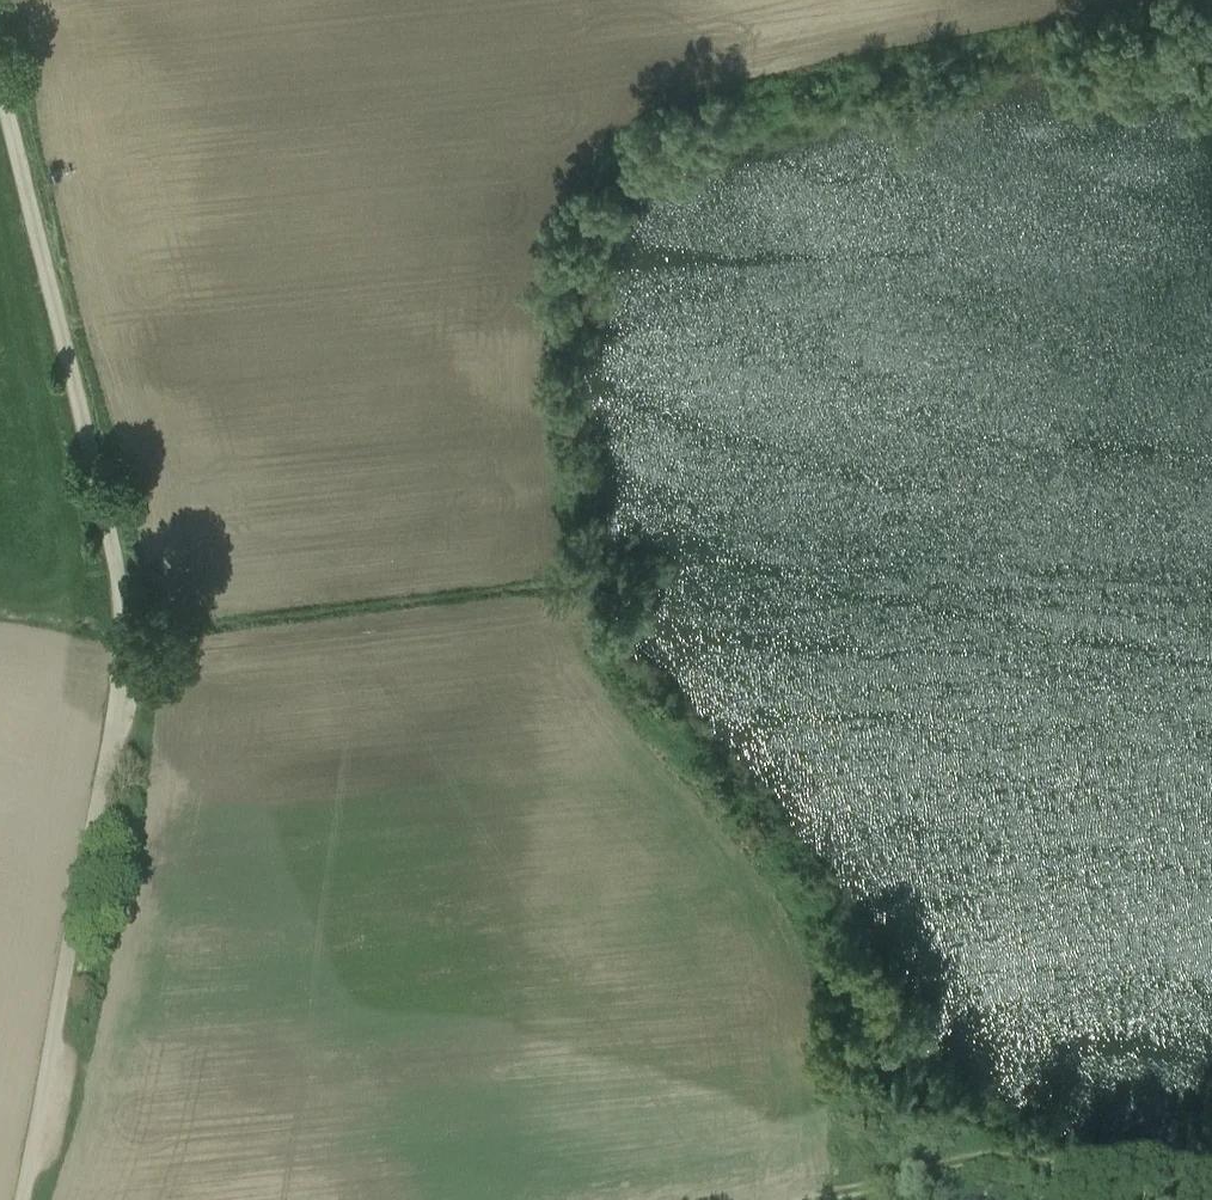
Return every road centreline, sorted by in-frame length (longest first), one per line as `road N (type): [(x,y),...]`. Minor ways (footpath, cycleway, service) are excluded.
road 1 (unclassified): [(22,1199),(66,947),(115,729),(122,638),(106,526),(0,79)]
road 2 (track): [(1211,1184),(977,1156),(848,1161),(701,1199)]

